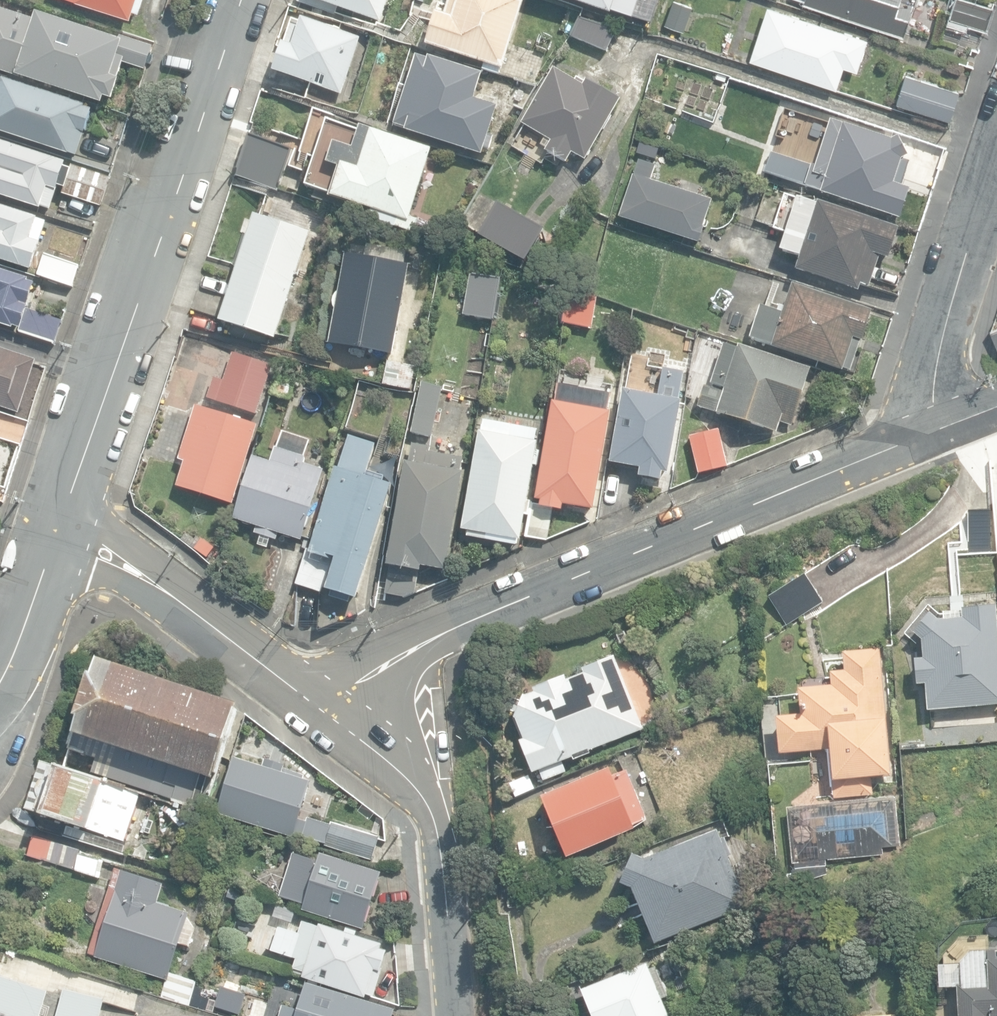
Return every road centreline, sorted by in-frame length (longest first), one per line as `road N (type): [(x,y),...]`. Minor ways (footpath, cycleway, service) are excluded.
road 1 (residential): [(336,717),(370,672),(411,649),(934,428)]
road 2 (residential): [(61,527),(240,0)]
road 3 (residential): [(336,717),(419,789),(435,813),(461,1015)]
road 4 (residential): [(61,527),(336,717)]
road 5 (residential): [(996,159),(930,397),(934,428)]
road 6 (residential): [(0,680),(61,527)]

